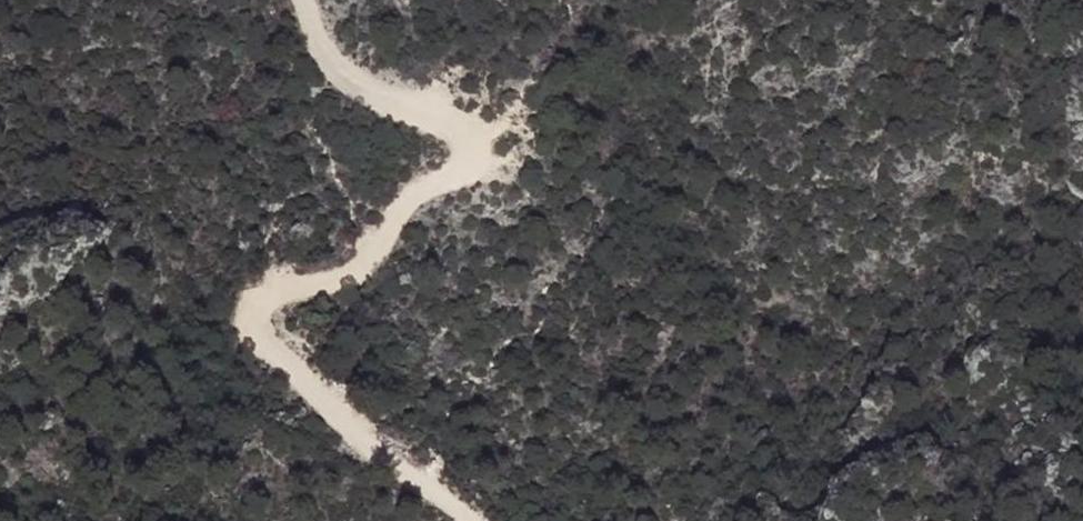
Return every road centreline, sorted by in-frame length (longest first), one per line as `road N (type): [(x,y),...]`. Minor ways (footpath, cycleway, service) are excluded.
road 1 (track): [(296,0),(323,61),(471,134),(474,156),(392,215),(353,265),(263,289),(240,312),(258,350),(463,520)]

